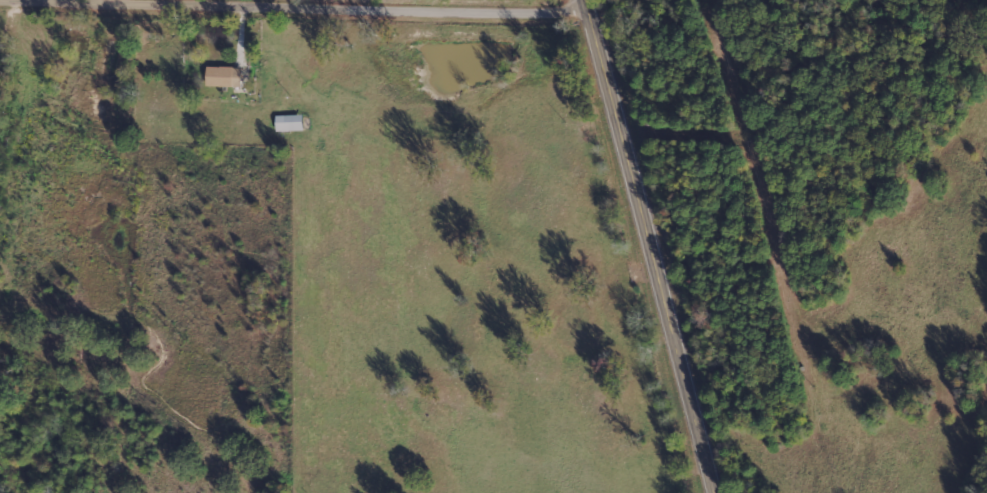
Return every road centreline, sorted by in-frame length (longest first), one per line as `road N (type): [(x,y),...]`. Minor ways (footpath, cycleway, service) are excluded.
road 1 (tertiary): [(722,492),(592,0)]
road 2 (residential): [(593,5),(486,10),(121,0)]

